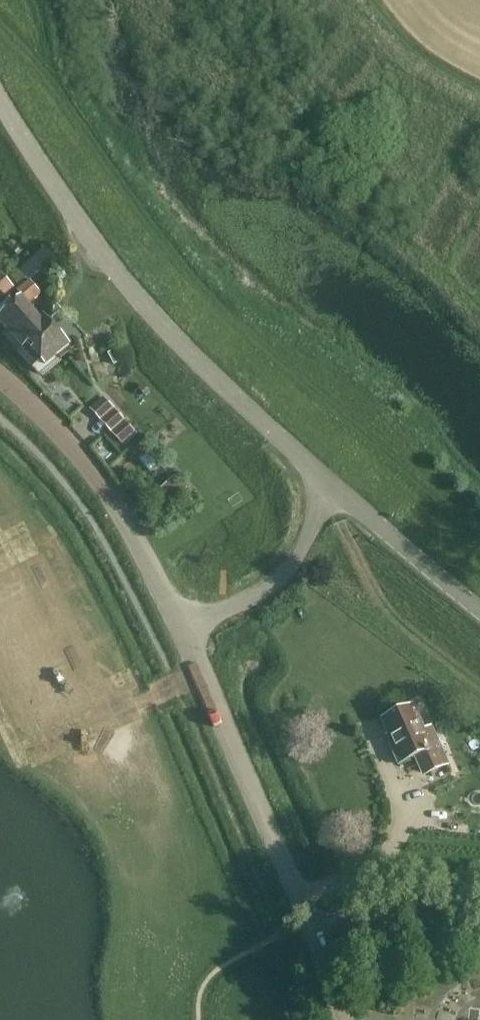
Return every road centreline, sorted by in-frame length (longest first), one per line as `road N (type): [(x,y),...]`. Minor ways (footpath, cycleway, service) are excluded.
road 1 (tertiary): [(320,474),(148,310),(0,101)]
road 2 (unclassified): [(348,1019),(180,630)]
road 3 (unclassified): [(180,630),(280,579),(303,549),(320,474)]
road 4 (tertiary): [(479,611),(320,474)]
road 5 (residential): [(116,507),(71,448),(0,377)]
road 6 (unclassified): [(180,630),(116,507)]

